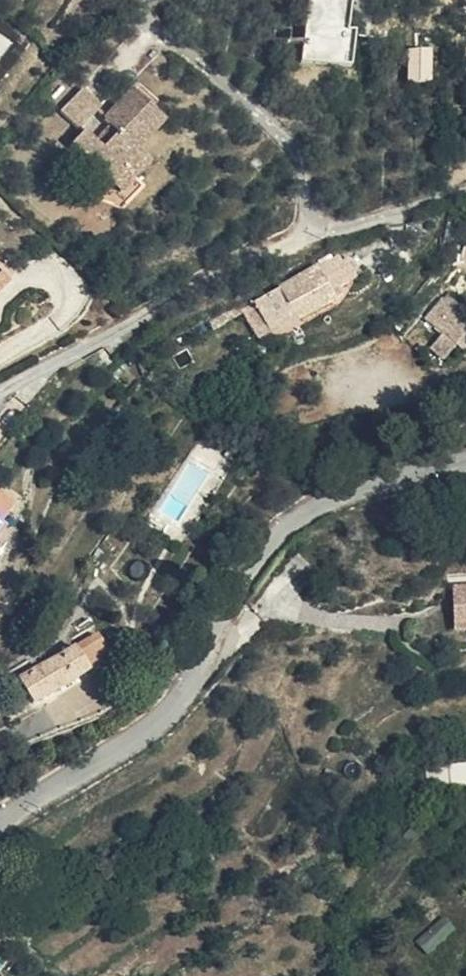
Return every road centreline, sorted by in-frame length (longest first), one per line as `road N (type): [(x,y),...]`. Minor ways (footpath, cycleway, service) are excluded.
road 1 (unclassified): [(465,462),(300,513),(265,546),(197,680),(167,715),(0,819)]
road 2 (residential): [(311,234),(157,305),(0,397)]
road 3 (residential): [(311,234),(302,169),(277,128),(156,32),(145,0)]
road 4 (residential): [(465,188),(311,234)]

